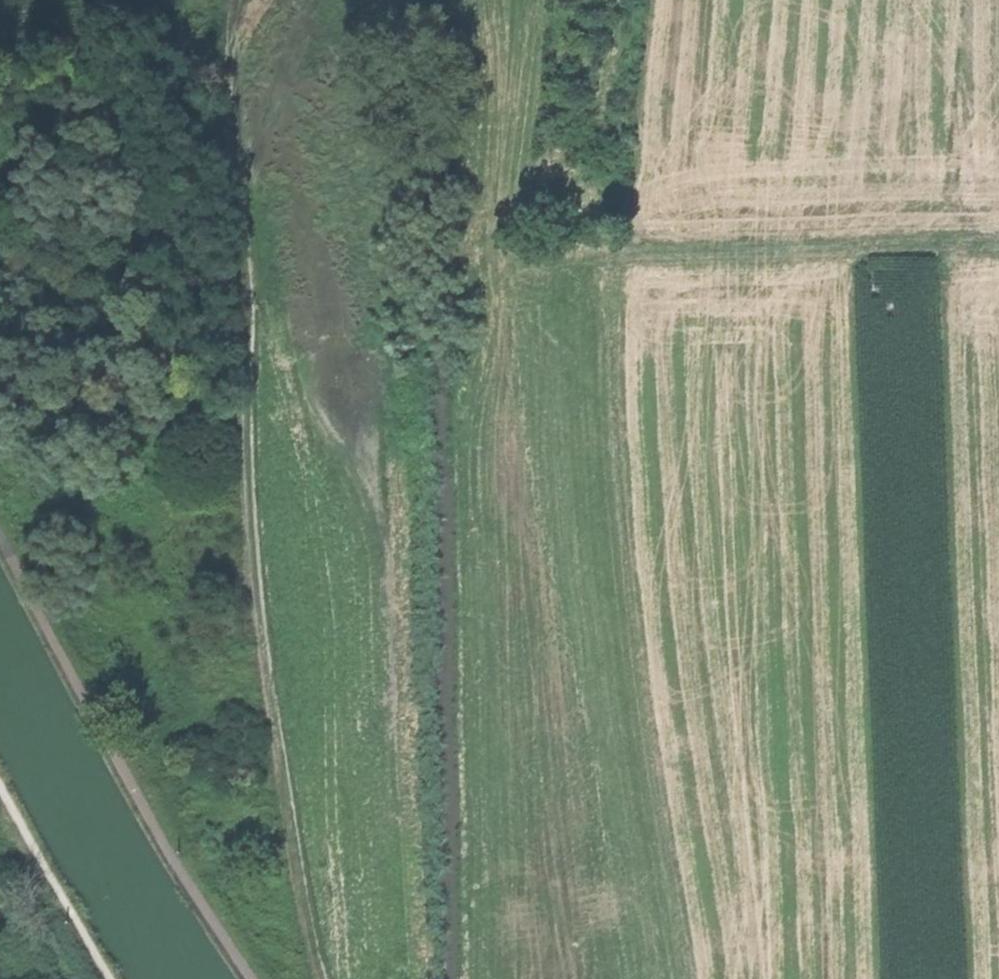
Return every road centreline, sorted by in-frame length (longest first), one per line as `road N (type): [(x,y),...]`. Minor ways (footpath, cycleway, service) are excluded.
road 1 (track): [(321,978),(281,747),(241,352),(233,37),(240,0)]

